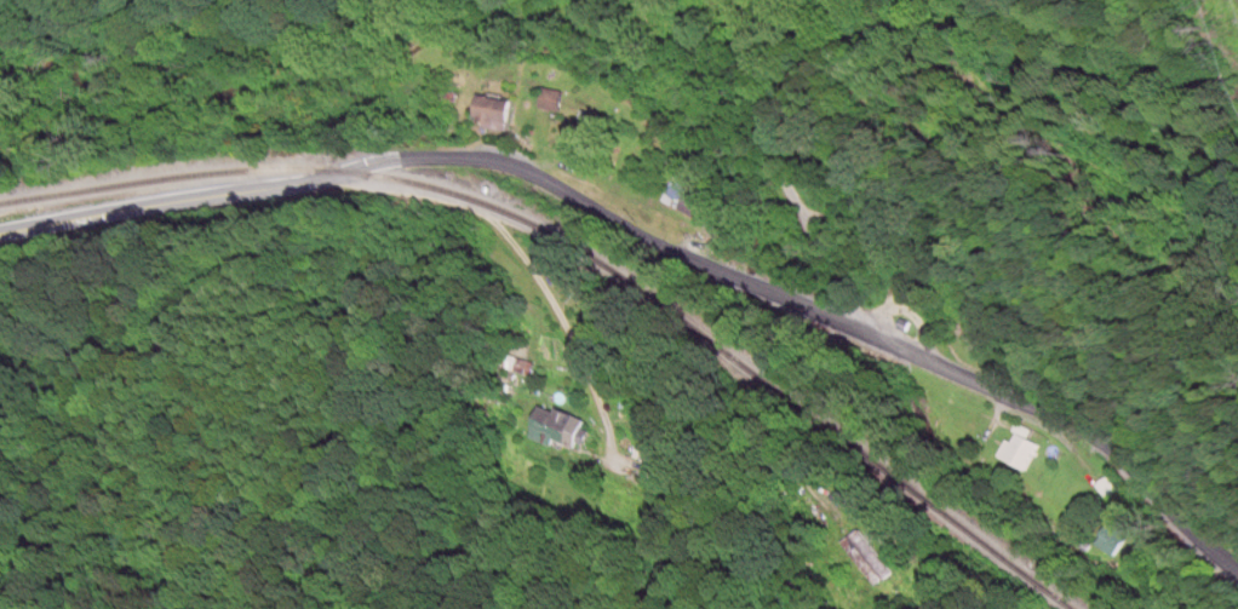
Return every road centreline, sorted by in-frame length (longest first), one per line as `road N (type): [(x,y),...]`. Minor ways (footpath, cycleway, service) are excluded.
road 1 (tertiary): [(326,172),(407,154),(515,168),(877,340)]
road 2 (tertiary): [(877,340),(1082,433),(1237,567)]
road 3 (residential): [(326,172),(447,212),(500,245),(557,315),(615,442)]
road 4 (tertiary): [(0,228),(326,172)]

